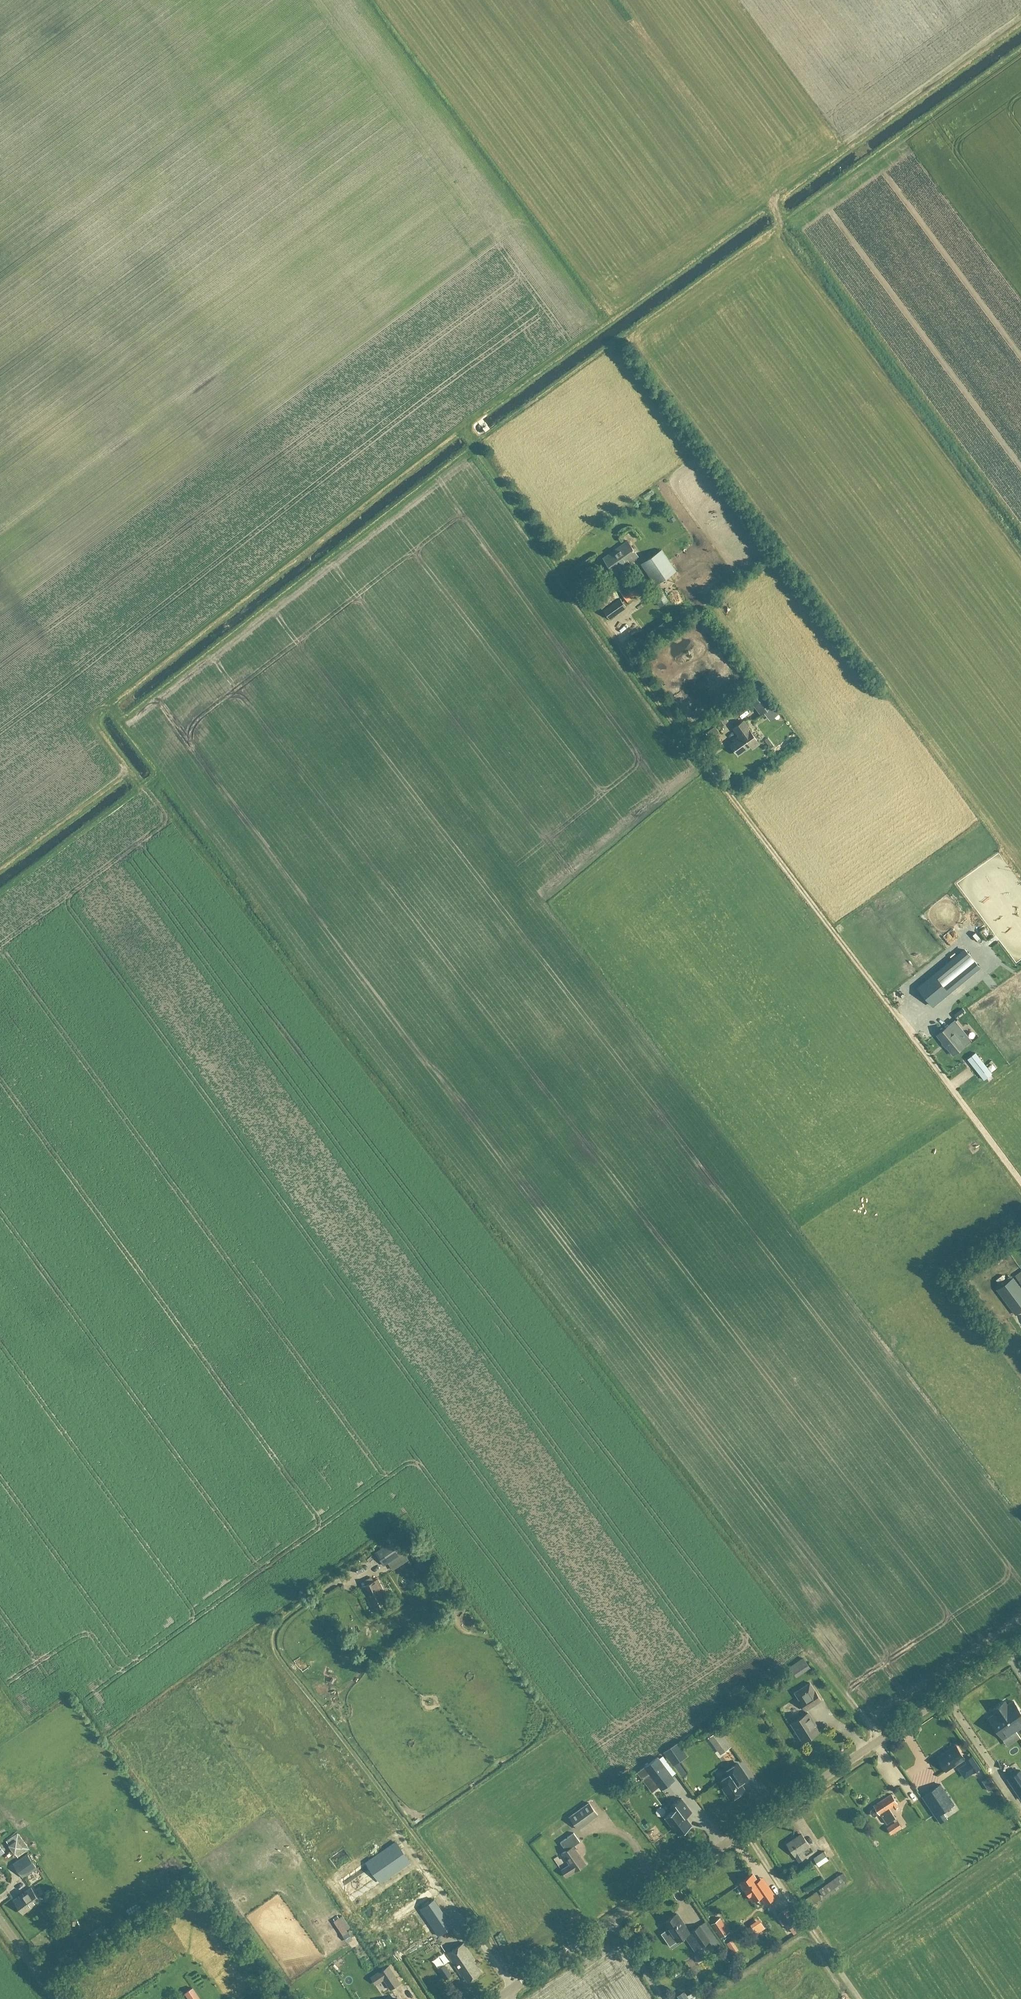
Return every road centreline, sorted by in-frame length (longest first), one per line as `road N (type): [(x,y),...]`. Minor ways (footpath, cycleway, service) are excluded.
road 1 (unclassified): [(1020,1187),(546,546)]
road 2 (tertiary): [(503,1998),(1020,1647)]

